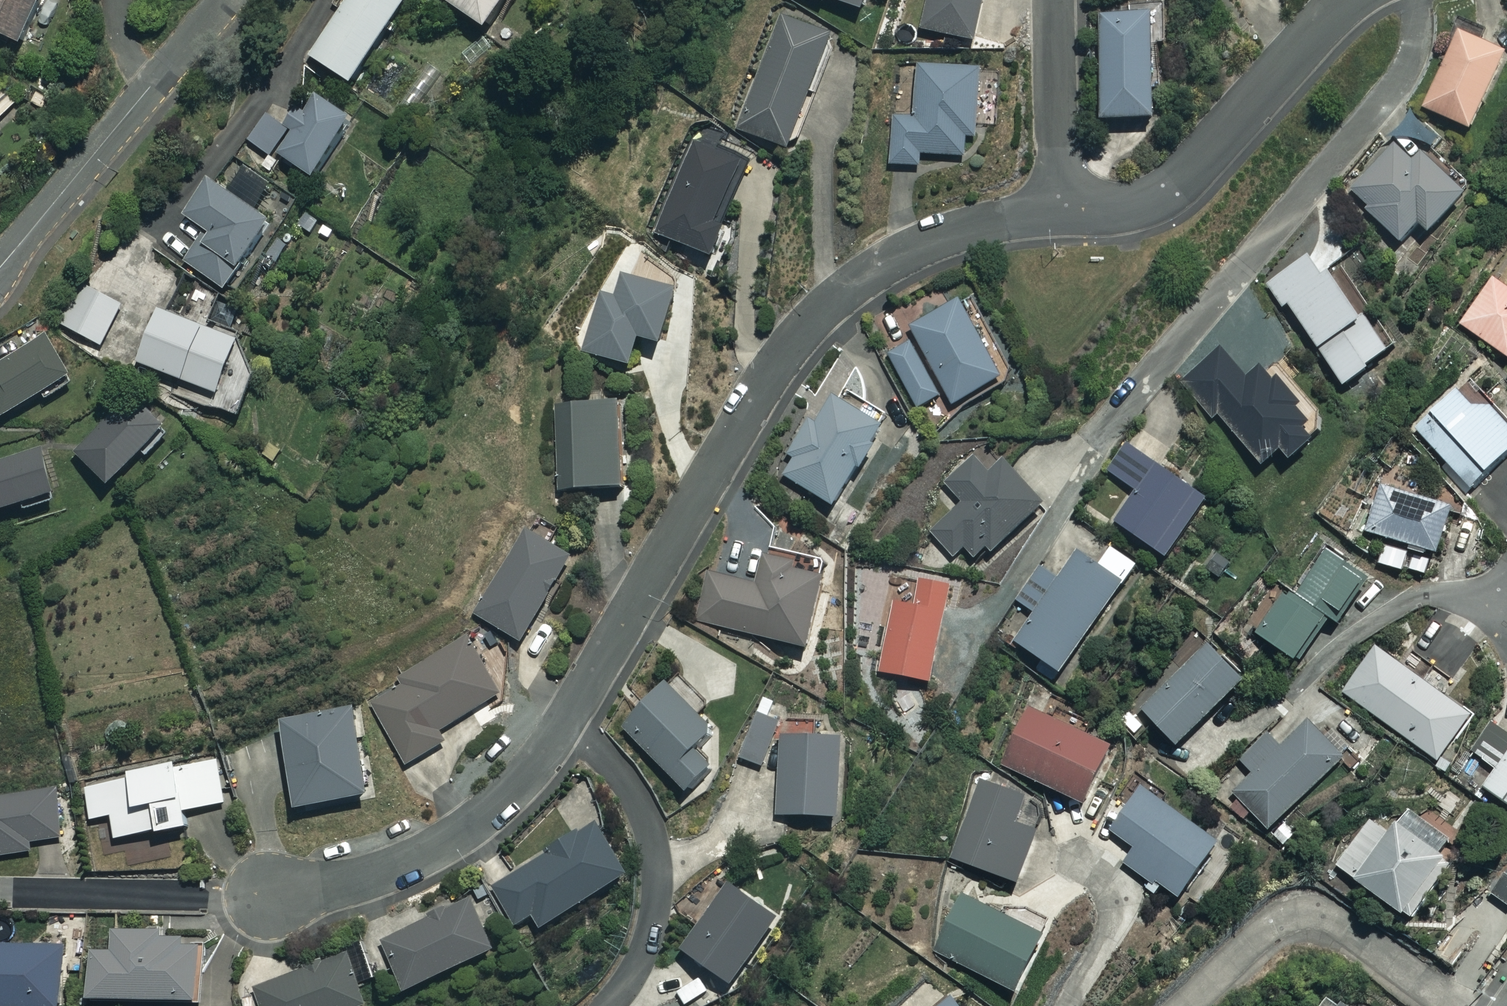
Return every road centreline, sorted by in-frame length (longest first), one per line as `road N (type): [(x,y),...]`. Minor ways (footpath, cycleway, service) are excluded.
road 1 (residential): [(0,891),(269,896),(400,864),(449,841),(533,768),(751,404),(833,301),(922,242),(1067,208)]
road 2 (residential): [(1067,208),(1132,206),(1182,181),(1347,0)]
road 3 (residential): [(0,266),(148,89)]
road 4 (residential): [(1054,0),(1067,208)]

